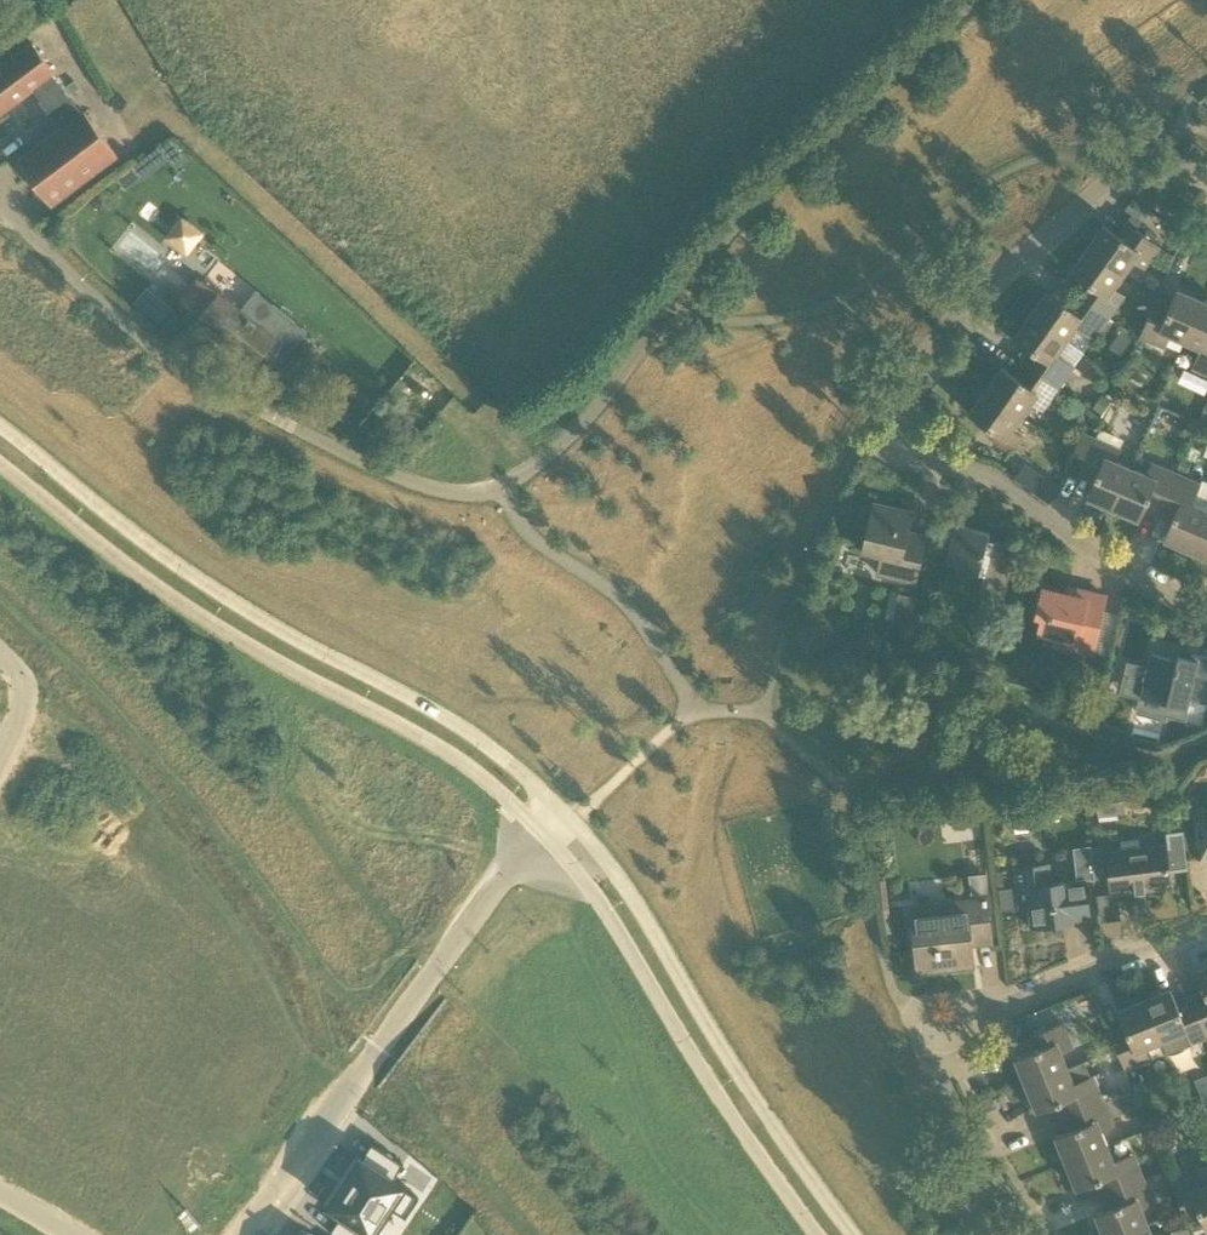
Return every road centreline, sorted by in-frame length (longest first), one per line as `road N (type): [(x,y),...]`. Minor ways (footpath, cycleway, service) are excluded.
road 1 (residential): [(1206,614),(1149,586),(990,477),(890,437),(913,378),(980,288),(1110,179),(1137,164),(1206,179)]
road 2 (tertiary): [(575,822),(463,731),(218,593),(0,430)]
road 3 (residential): [(505,488),(604,402),(776,181),(973,0)]
road 4 (tertiary): [(0,468),(201,620),(449,753),(546,833)]
road 5 (residential): [(505,488),(450,493),(274,419),(130,329),(0,197)]
road 6 (residential): [(1029,1234),(917,1043),(1206,924)]
road 7 (residential): [(546,833),(246,1234)]
road 8 (tertiary): [(856,1234),(575,822)]
road 9 (tertiary): [(546,833),(822,1234)]

